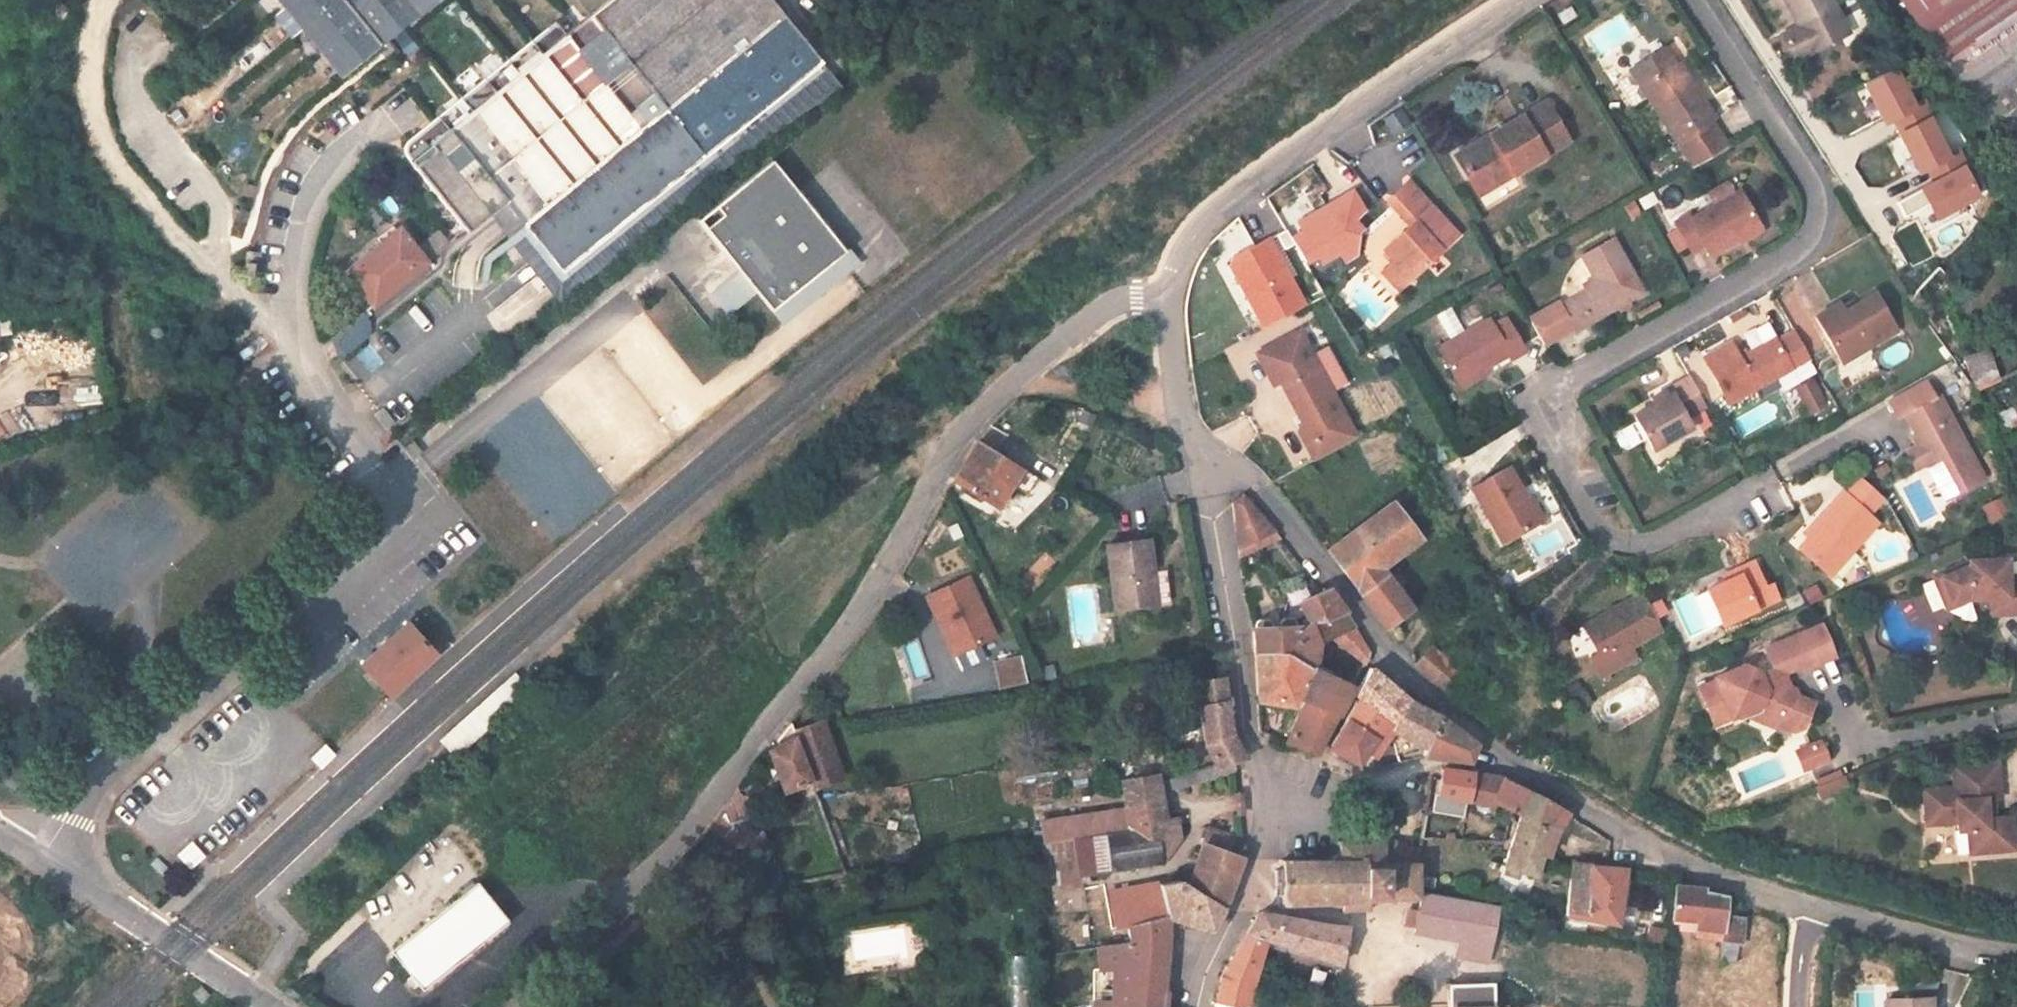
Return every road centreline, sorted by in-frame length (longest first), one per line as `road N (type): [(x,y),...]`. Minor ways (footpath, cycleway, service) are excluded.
road 1 (unclassified): [(1169,285),(1114,305),(1025,372),(952,450),(845,630),(697,819),(521,1006)]
road 2 (residential): [(1697,0),(1813,186),(1817,214),(1809,240),(1570,379),(1553,399),(1552,429),(1608,536),(1653,544),(1761,484)]
road 3 (unclassified): [(1818,909),(1627,835),(1507,759),(1382,649),(1288,520),(1247,479),(1205,457)]
road 4 (unclassified): [(19,847),(390,490),(373,466)]
road 5 (unclassified): [(1526,0),(1314,141),(1202,229),(1169,285)]
road 6 (residential): [(373,466),(286,336),(302,209),(328,168),(374,128)]
road 7 (unclassified): [(1264,814),(1205,457)]
road 8 (tertiary): [(266,1006),(19,847)]
road 9 (unclassified): [(1195,1006),(1205,969),(1253,882),(1264,814)]
road 10 (unclassified): [(2016,954),(1818,909)]
road 11 (unclassified): [(1205,457),(1186,427),(1169,285)]
road 12 (residential): [(1264,814),(1399,823)]

